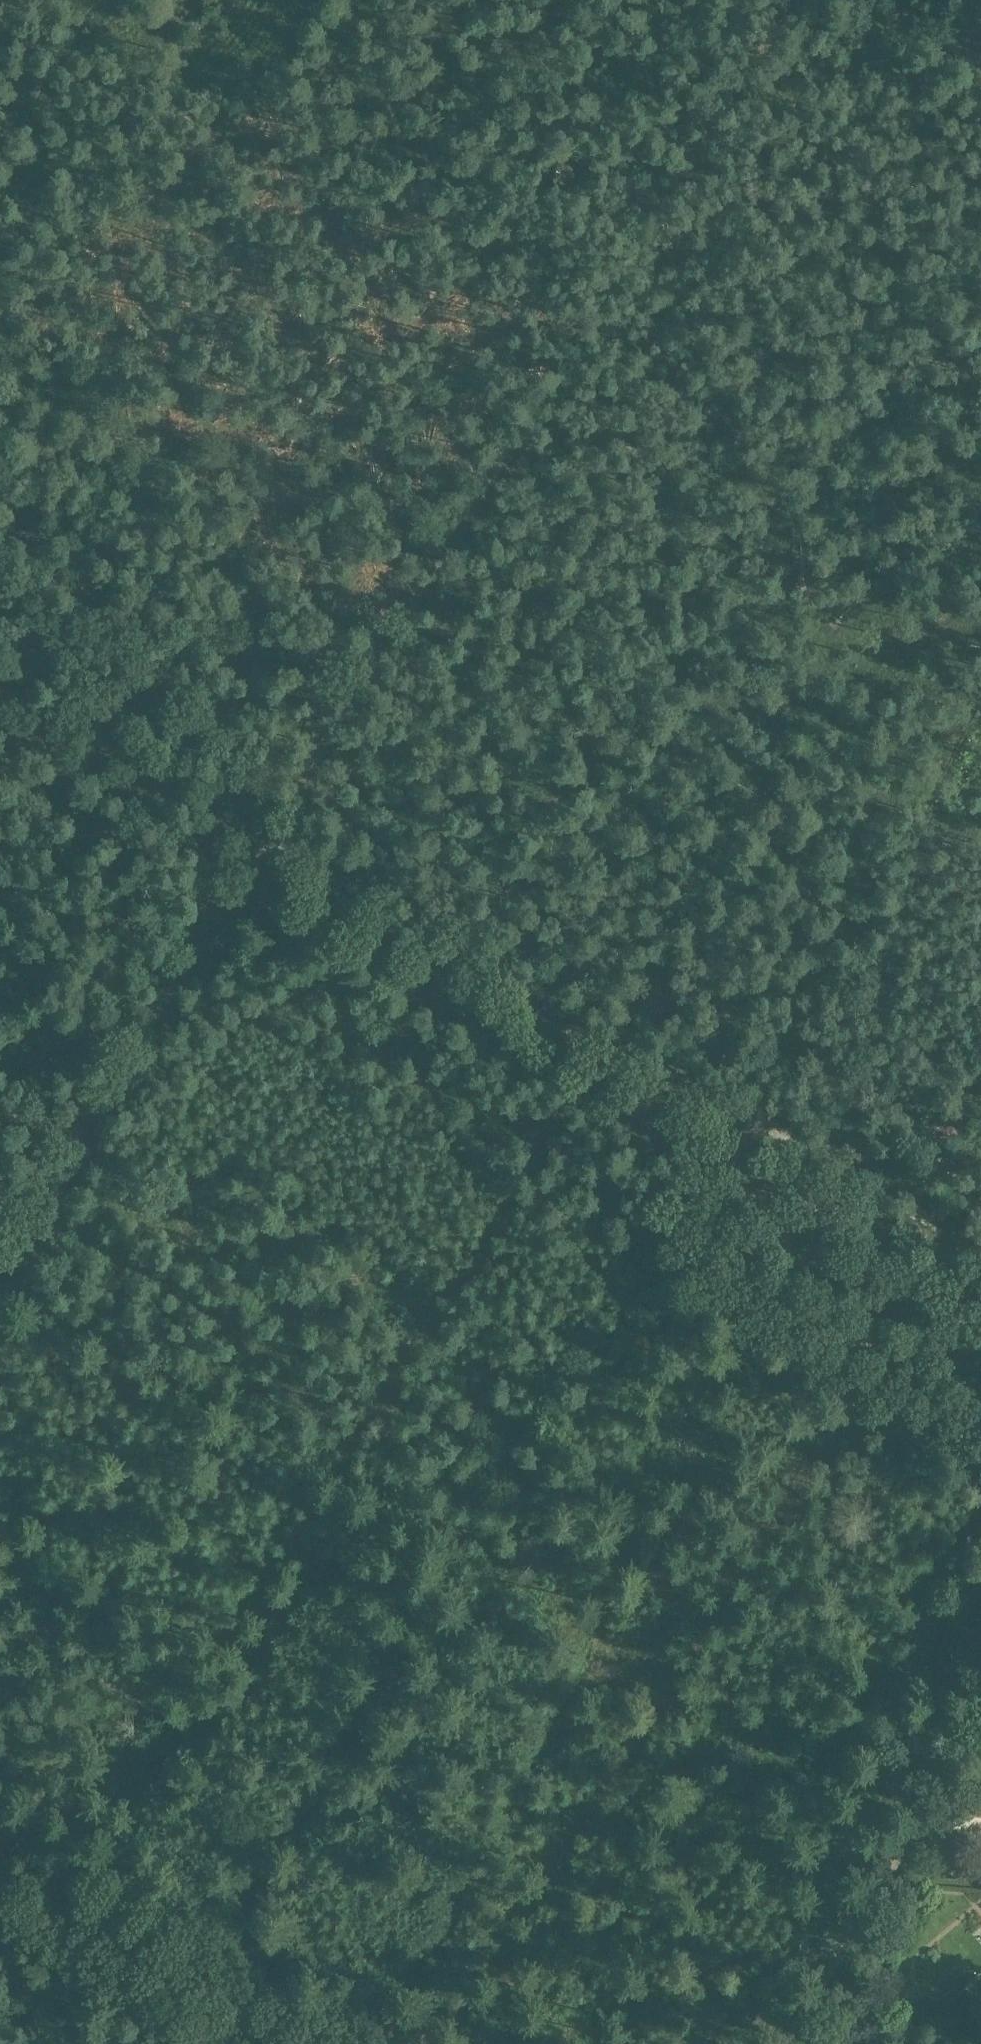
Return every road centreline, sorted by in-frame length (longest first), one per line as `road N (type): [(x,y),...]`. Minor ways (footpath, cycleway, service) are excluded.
road 1 (track): [(980,1252),(0,673)]
road 2 (track): [(197,1979),(446,1557),(442,1530),(431,1514),(0,1270)]
road 3 (track): [(788,2043),(980,1722)]
road 4 (track): [(308,2043),(0,1861)]
road 5 (track): [(980,64),(875,0)]

